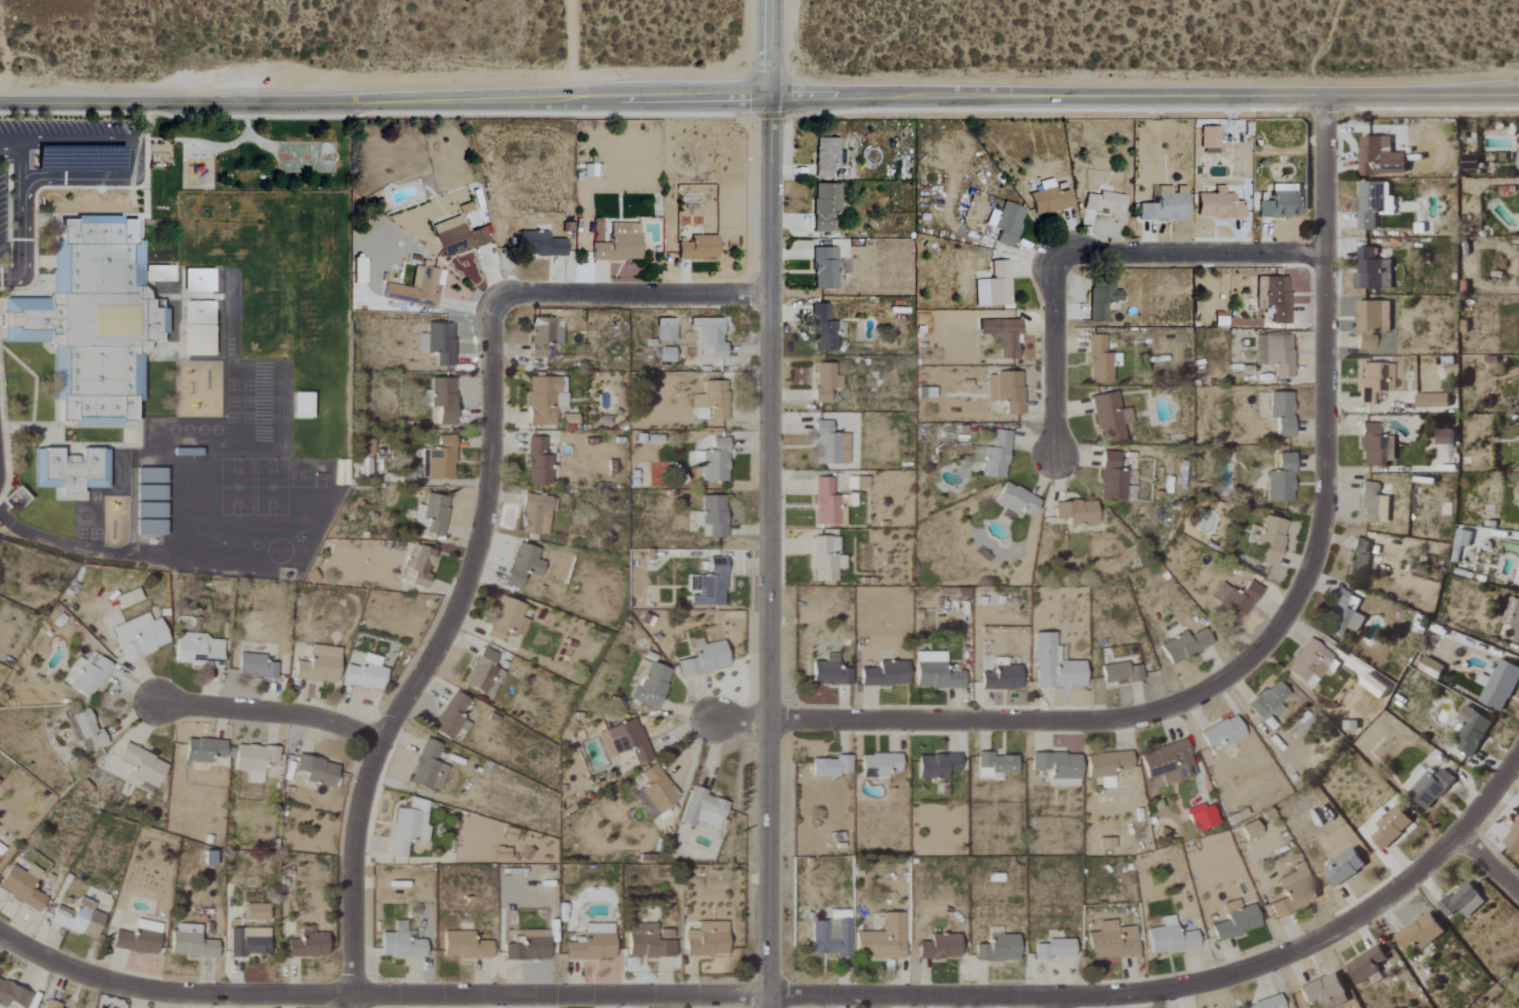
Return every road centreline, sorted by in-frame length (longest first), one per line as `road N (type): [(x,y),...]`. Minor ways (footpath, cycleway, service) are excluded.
road 1 (residential): [(0,932),(121,982),(202,995),(1161,990),(1308,945),(1399,890),(1460,840),(1518,758)]
road 2 (tertiary): [(1518,92),(0,104)]
road 3 (residential): [(770,716),(1017,720),(1137,713),(1208,690),(1269,642),(1307,574),(1325,501),(1321,93)]
road 4 (tertiary): [(774,1007),(770,0)]
road 5 (residential): [(356,1007),(359,820),(382,738),(468,583),(492,503),(497,312)]
road 6 (residential): [(497,312),(511,293),(772,289)]
road 7 (residential): [(1053,270),(1063,249),(1318,250)]
road 8 (residential): [(161,704),(343,721),(382,738)]
road 9 (residential): [(1054,455),(1053,270)]

